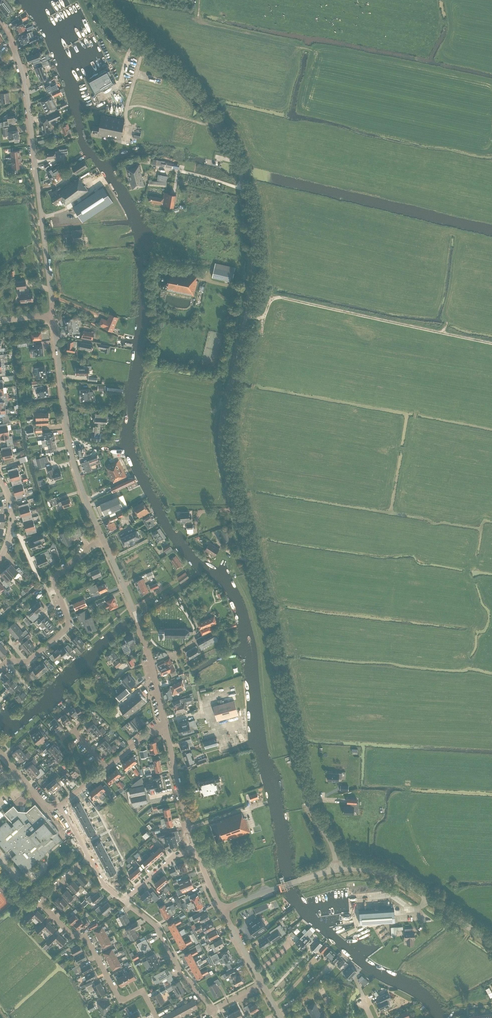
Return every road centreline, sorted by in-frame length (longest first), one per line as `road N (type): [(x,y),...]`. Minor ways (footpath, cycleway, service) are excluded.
road 1 (unclassified): [(338,870),(314,819),(286,721),(221,457),(251,252),(240,188)]
road 2 (track): [(491,341),(274,294),(260,317),(241,316)]
road 3 (residential): [(157,1017),(144,992),(118,997),(86,937),(74,936),(39,903),(90,861)]
road 4 (unclassified): [(240,188),(197,106),(98,0)]
road 5 (tertiary): [(104,539),(71,450),(50,319)]
road 6 (tertiary): [(166,728),(139,623),(104,539)]
road 7 (residential): [(0,668),(30,660),(70,625),(52,581),(104,539)]
road 8 (unclassified): [(338,870),(398,878),(491,945)]
road 9 (unclassified): [(50,319),(34,151)]
road 10 (residential): [(212,1010),(154,925),(125,902)]
road 11 (unclassified): [(34,151),(26,87),(0,24)]
road 12 (tertiary): [(196,851),(166,728)]
road 13 (unclassified): [(222,911),(338,870)]

